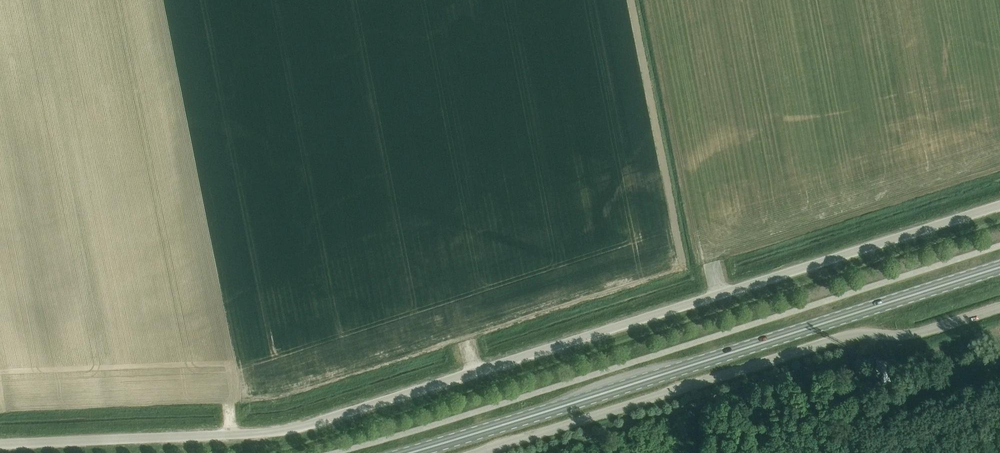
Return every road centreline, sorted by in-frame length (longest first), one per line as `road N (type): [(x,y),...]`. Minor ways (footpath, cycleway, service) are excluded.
road 1 (unclassified): [(0,444),(313,424),(999,204)]
road 2 (primary): [(397,452),(999,267)]
road 3 (unclassified): [(476,452),(840,337),(919,334),(999,308)]
road 4 (track): [(540,452),(840,356),(840,337)]

